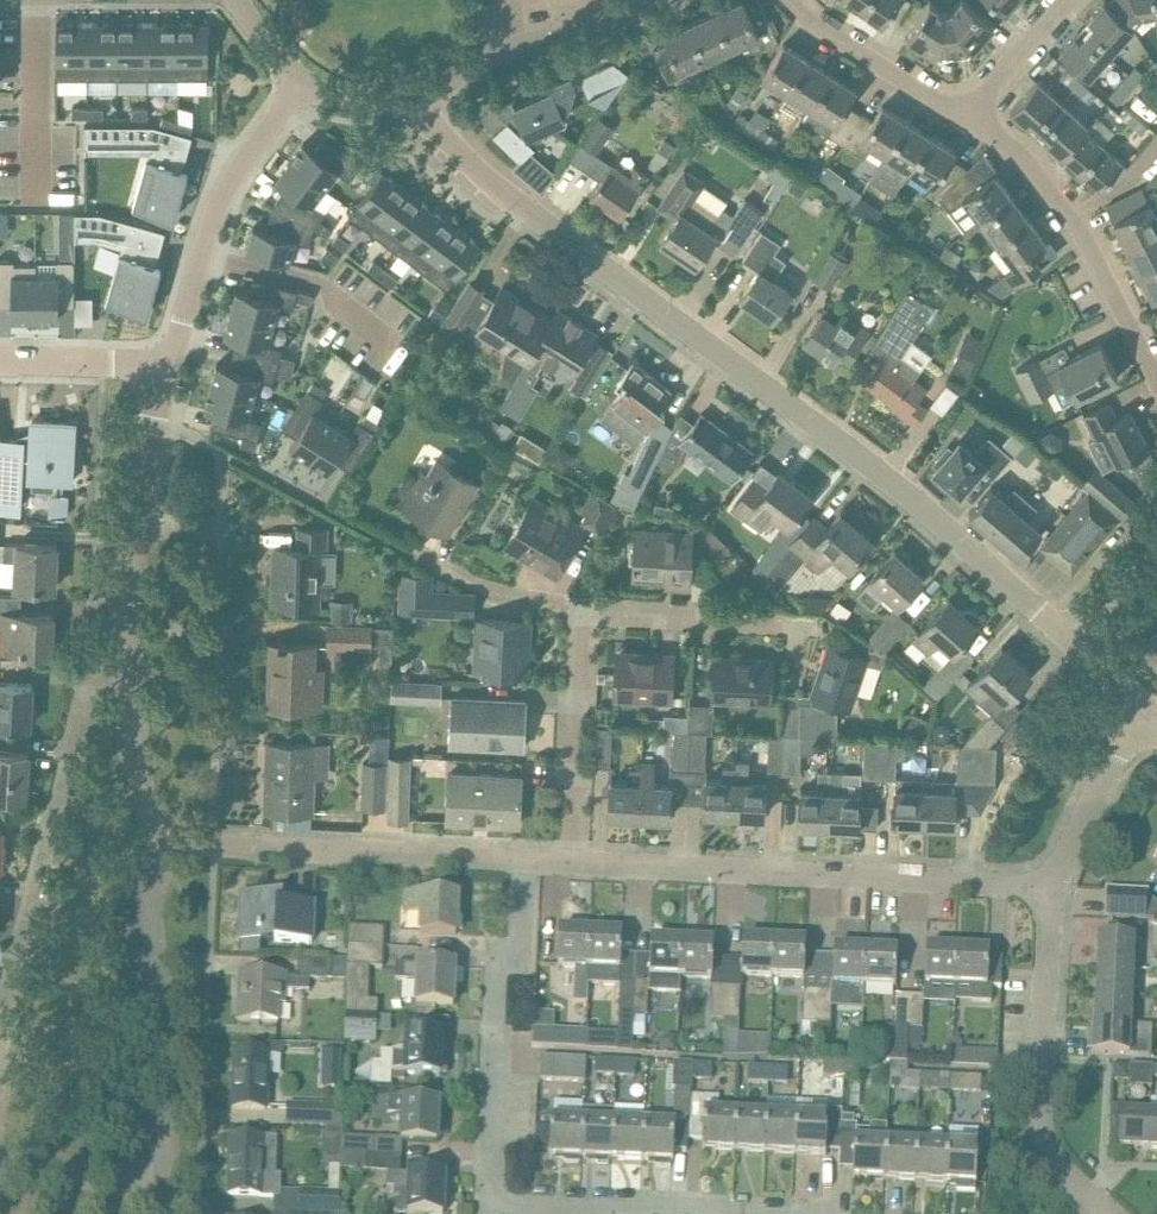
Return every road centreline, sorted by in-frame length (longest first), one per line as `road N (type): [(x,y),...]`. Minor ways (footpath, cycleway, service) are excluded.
road 1 (unclassified): [(1076,643),(881,472),(504,194),(413,110)]
road 2 (residential): [(1054,883),(573,861)]
road 3 (residential): [(0,1015),(89,680),(129,676)]
road 4 (residential): [(523,858),(163,843)]
road 5 (residential): [(1107,1213),(1056,1162),(1044,1137),(1054,883)]
road 6 (residential): [(491,1199),(496,978),(521,938),(523,858)]
road 7 (residential): [(165,1179),(147,896),(163,843)]
road 8 (unclassified): [(1156,381),(1072,220),(1016,150),(971,121)]
road 9 (residential): [(168,366),(220,197),(256,140),(318,92)]
road 10 (residential): [(129,676),(133,521),(168,366)]
road 11 (residential): [(790,1213),(491,1199)]
road 12 (unclassified): [(413,110),(465,70),(511,47),(648,0)]
road 13 (residential): [(573,861),(583,606)]
road 14 (unclassified): [(971,121),(805,20),(788,0)]
road 15 (residential): [(36,0),(36,201)]
road 16 (residential): [(1054,883),(1140,704)]
road 17 (residential): [(780,621),(583,606)]
road 18 (residential): [(583,606),(499,593),(418,556)]
road 19 (residential): [(163,843),(139,790),(129,676)]
road 20 (residential): [(168,366),(0,361)]
road 21 (unclassified): [(165,1179),(0,1177)]
road 22 (residential): [(971,121),(1068,0)]
road 23 (unclassified): [(1076,643),(1156,532)]
road 24 (unclassified): [(318,92),(239,0)]

